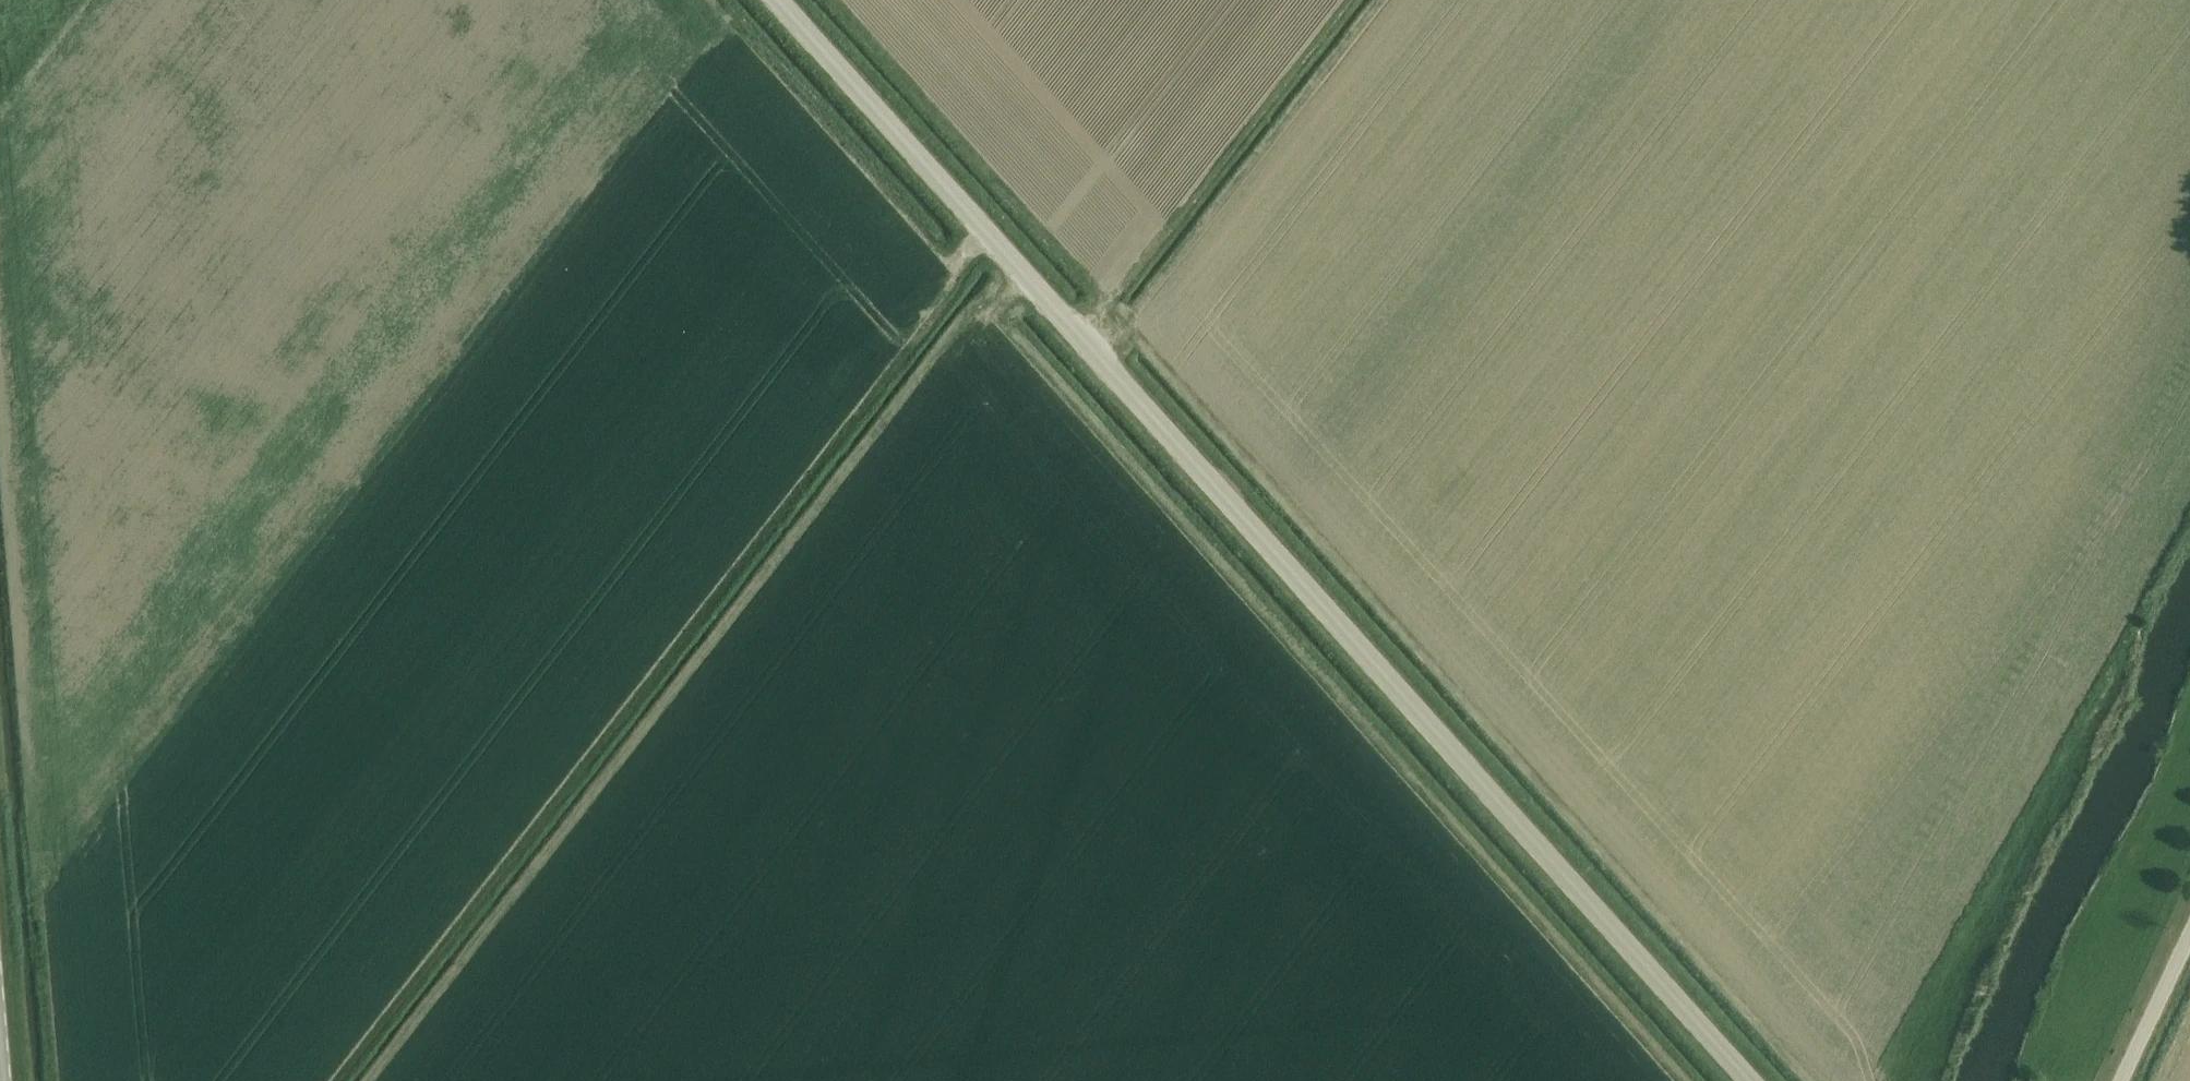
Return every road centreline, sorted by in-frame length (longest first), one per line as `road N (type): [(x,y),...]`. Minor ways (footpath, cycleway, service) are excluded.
road 1 (unclassified): [(1750,1080),(776,0)]

